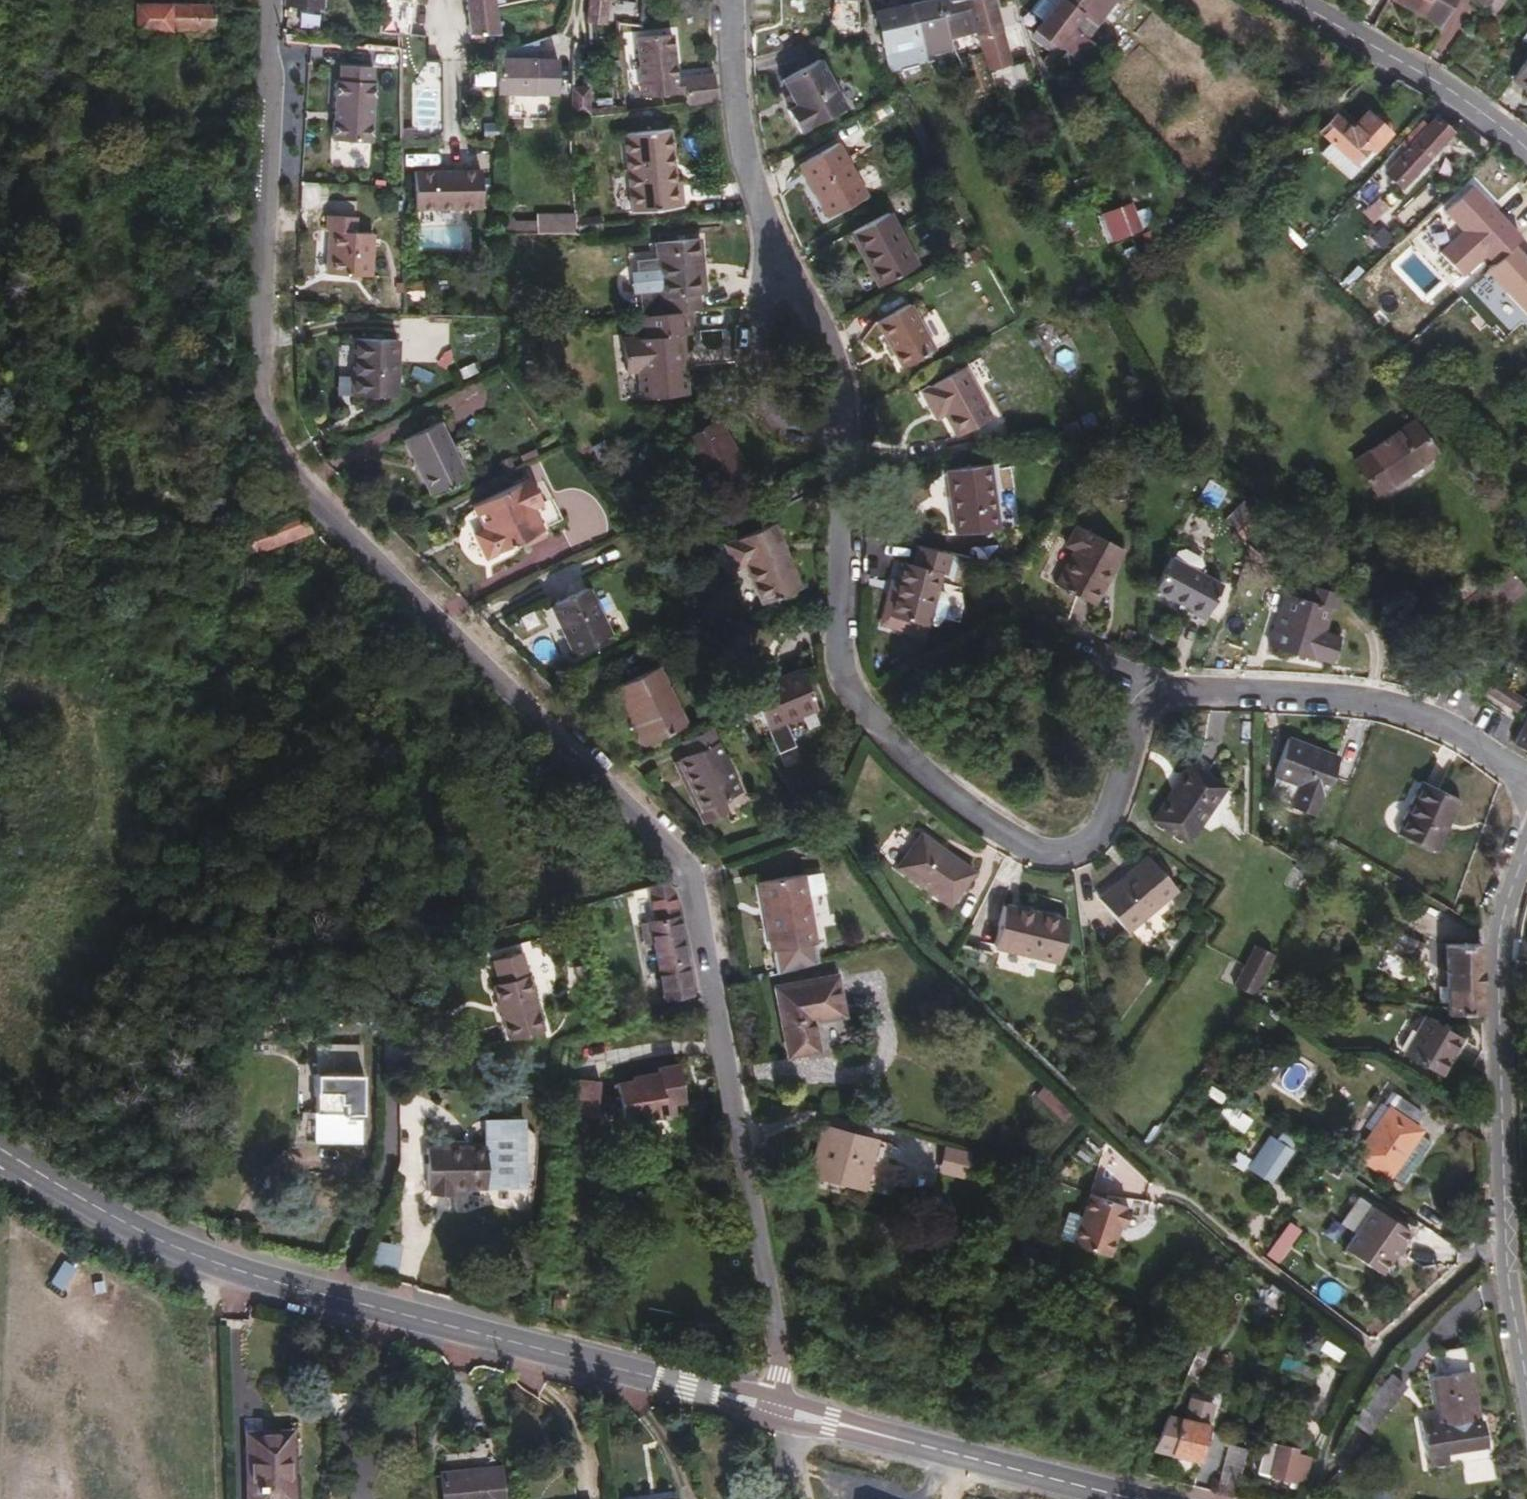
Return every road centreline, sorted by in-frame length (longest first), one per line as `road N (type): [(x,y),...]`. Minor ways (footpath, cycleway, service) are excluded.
road 1 (residential): [(779,1411),(783,1377),(691,875),(272,472),(249,431),(272,0)]
road 2 (tertiary): [(779,1411),(217,1263),(107,1212),(0,1146)]
road 3 (residential): [(1144,692),(1115,804),(1085,848),(1056,854),(1031,848),(930,777),(868,721),(845,682),(843,450)]
road 4 (tertiary): [(1526,851),(1500,944),(1507,1251),(1526,1379)]
road 5 (residential): [(1526,776),(1401,704),(1158,685),(1144,692)]
road 6 (tertiary): [(1131,1498),(779,1411)]
road 7 (tertiary): [(1292,0),(1429,79),(1526,148)]
road 8 (residential): [(782,257),(750,178),(736,90),(735,0)]
road 9 (residential): [(782,257),(764,283),(747,352),(759,408),(793,436),(843,450)]
road 10 (residential): [(843,450),(843,384),(782,257)]

